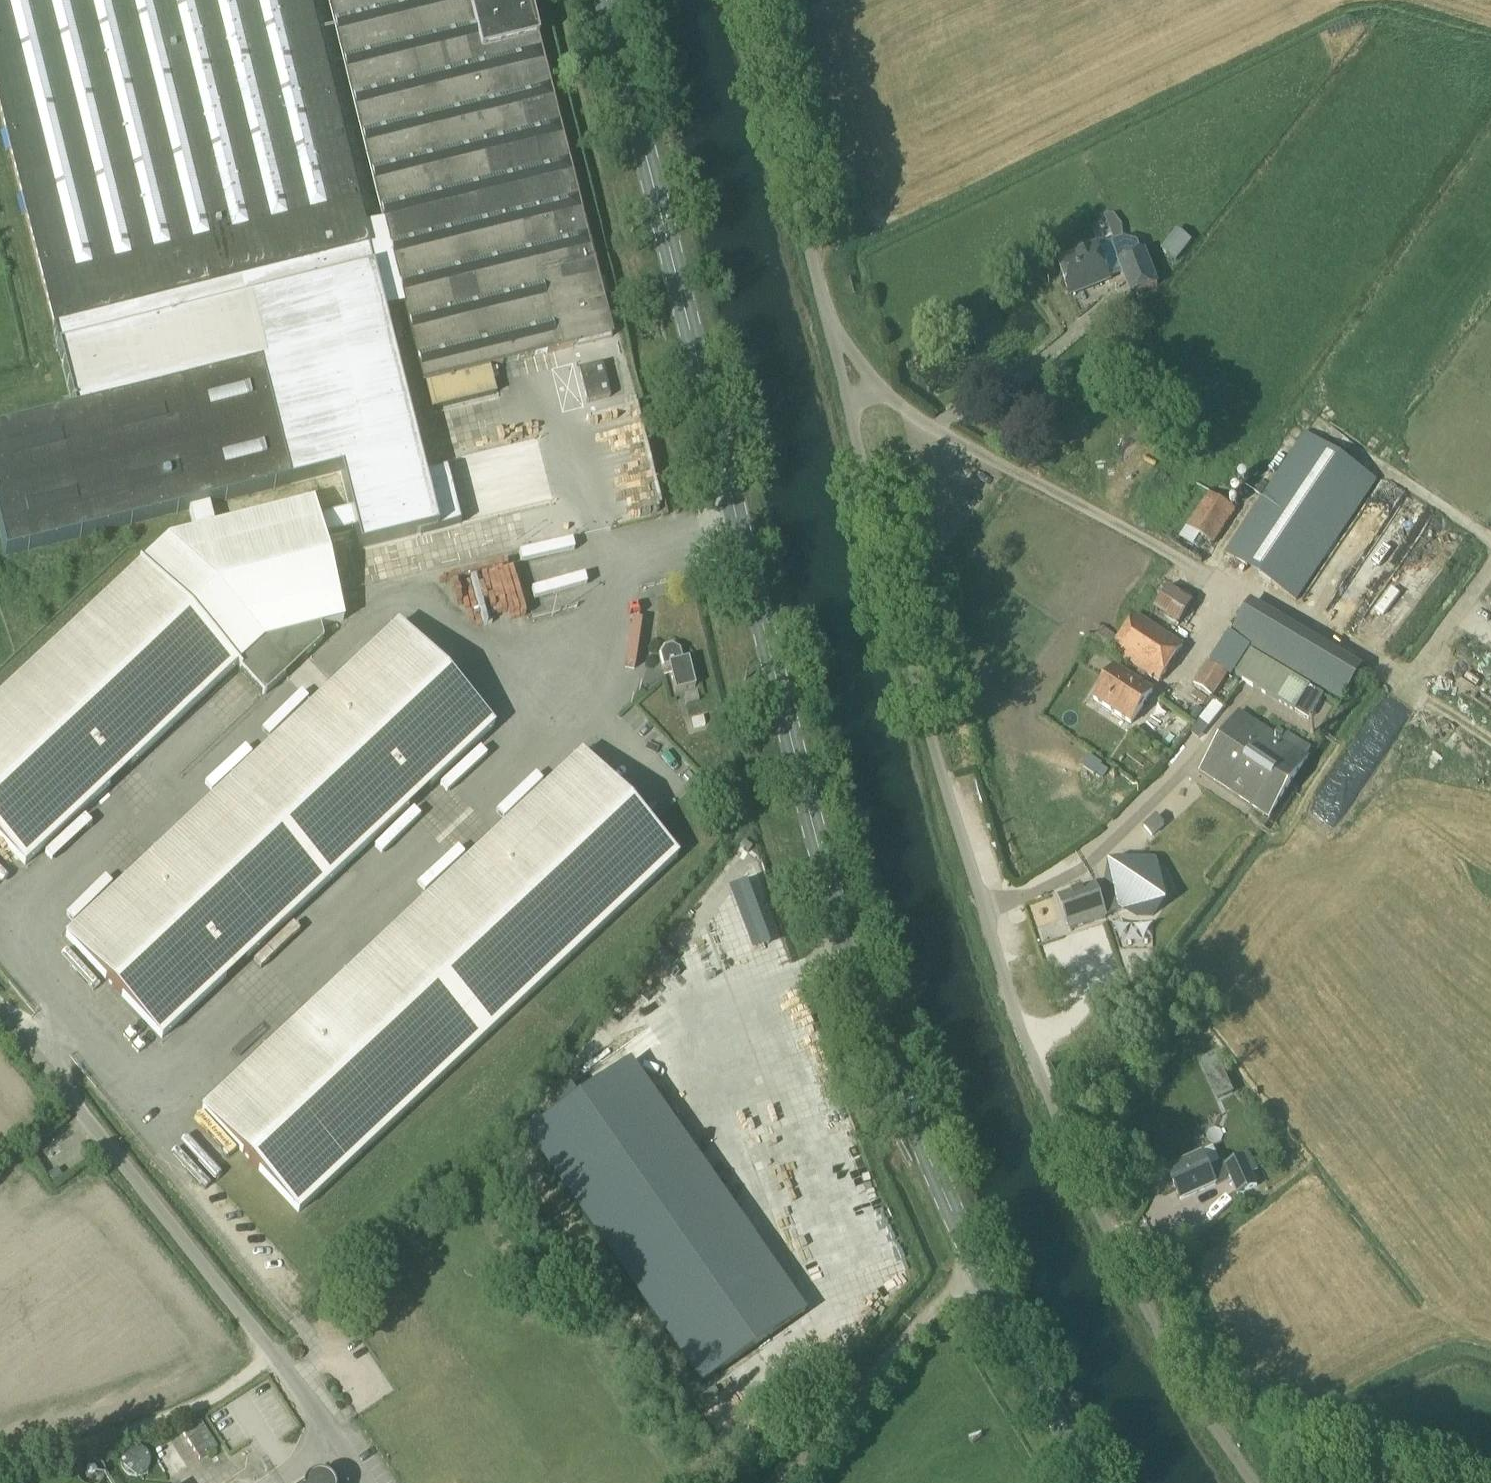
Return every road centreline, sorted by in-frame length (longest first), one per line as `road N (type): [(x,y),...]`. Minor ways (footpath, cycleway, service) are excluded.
road 1 (unclassified): [(1254,1482),(1188,1391),(1094,1204),(1006,984),(939,770),(747,0)]
road 2 (secondary): [(977,1267),(875,1027),(827,879),(605,0)]
road 3 (unclassified): [(362,1482),(320,1417),(0,1005)]
road 4 (unclassified): [(790,1482),(977,1267)]
road 5 (secondary): [(1094,1482),(977,1267)]

